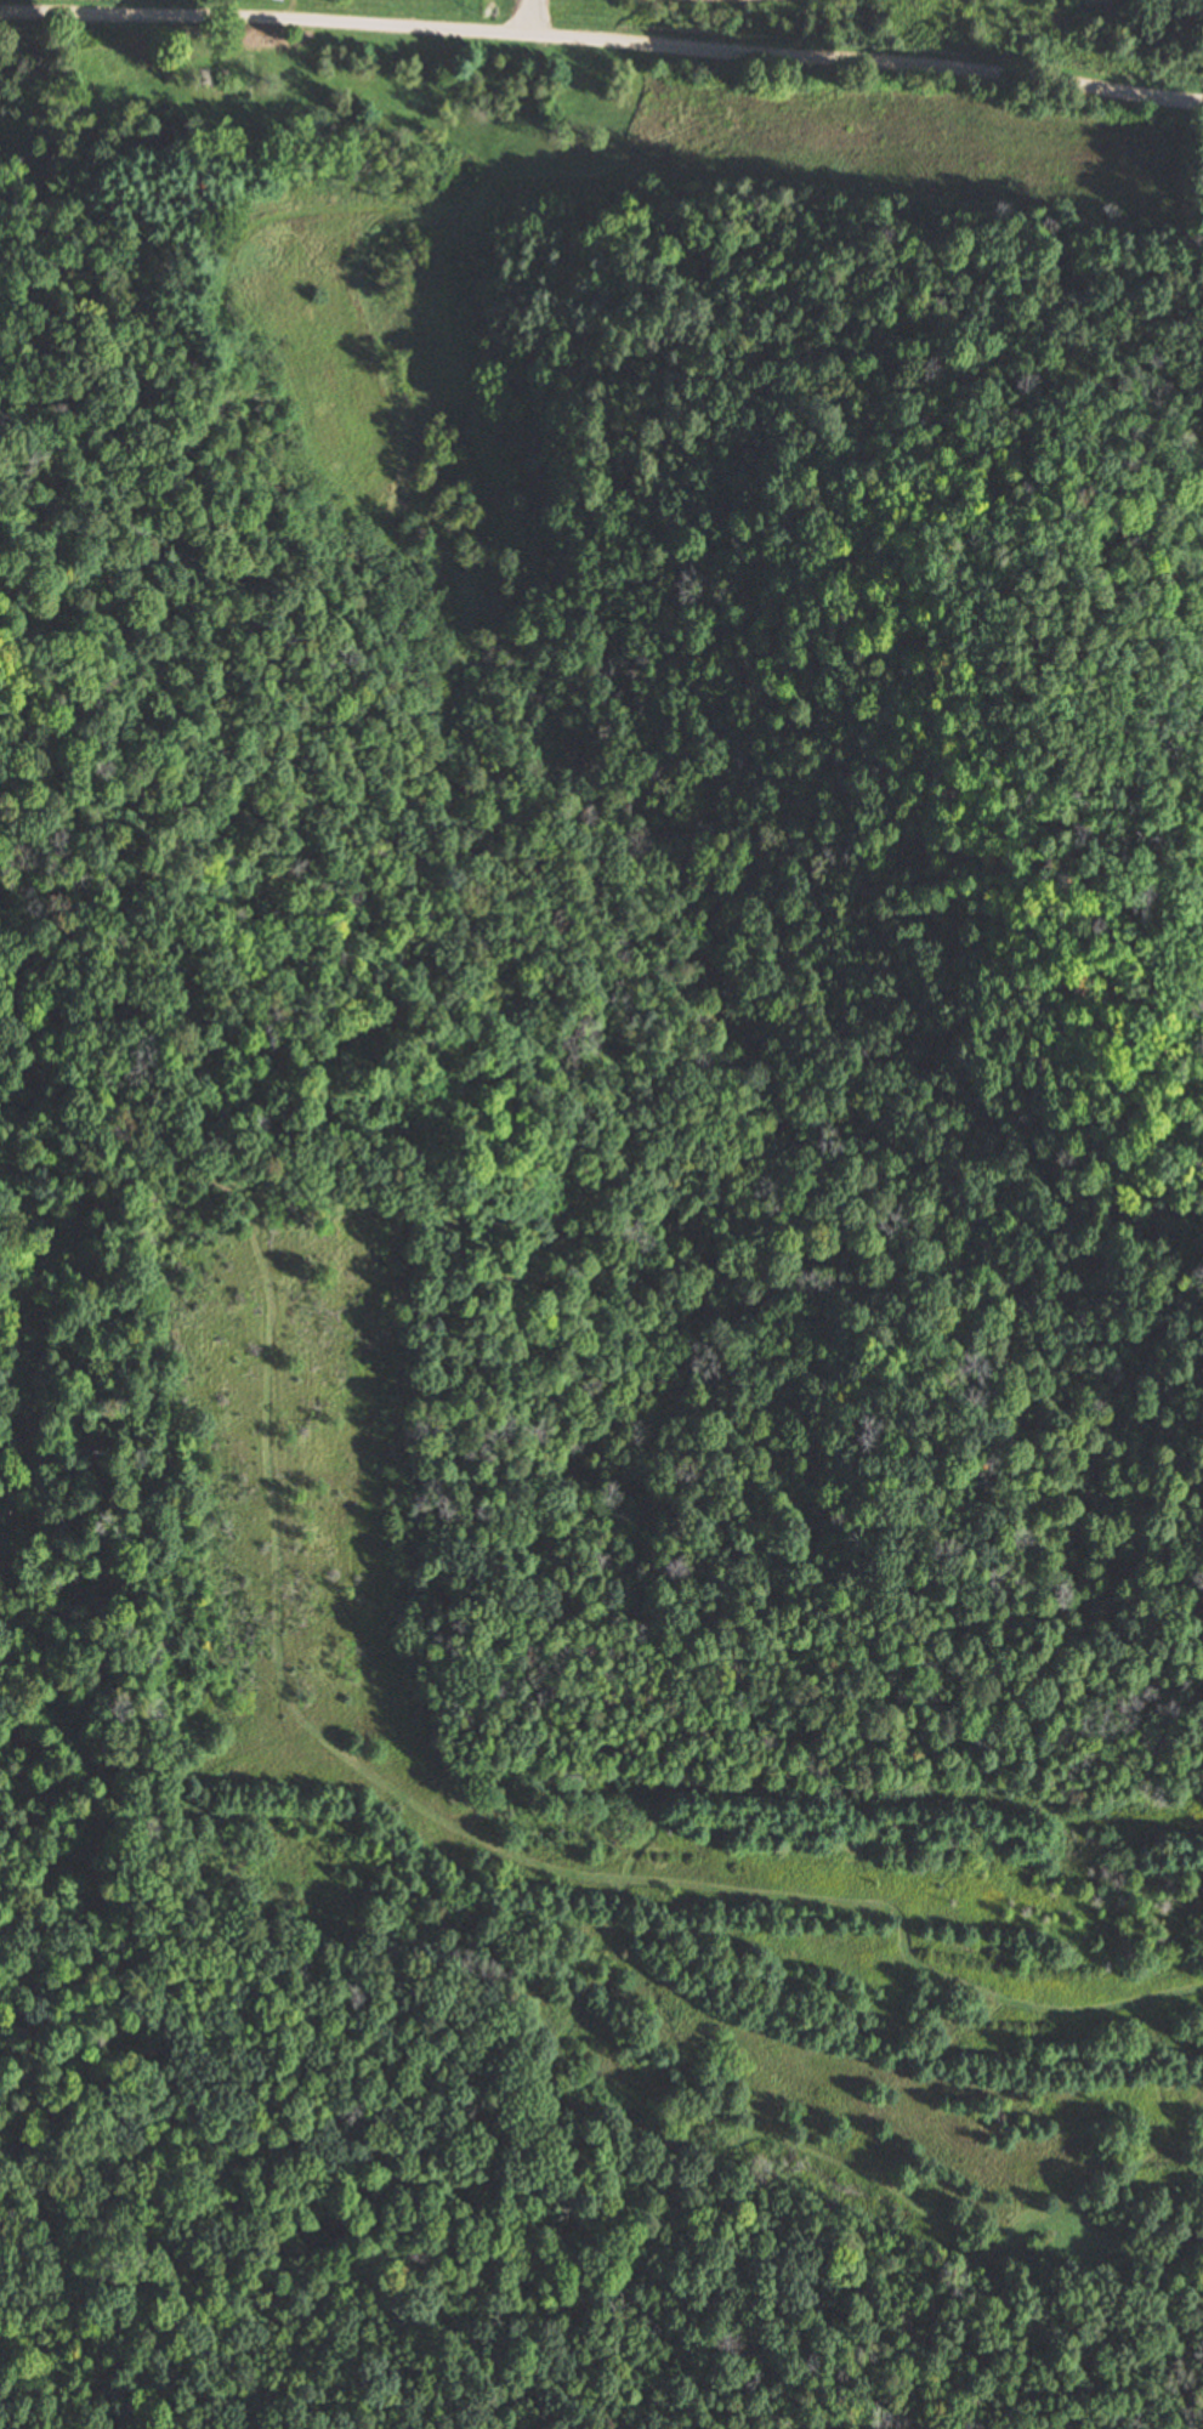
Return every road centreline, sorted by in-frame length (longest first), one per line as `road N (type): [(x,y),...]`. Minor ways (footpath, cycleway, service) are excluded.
road 1 (residential): [(0,12),(544,36),(930,66),(1202,101)]

